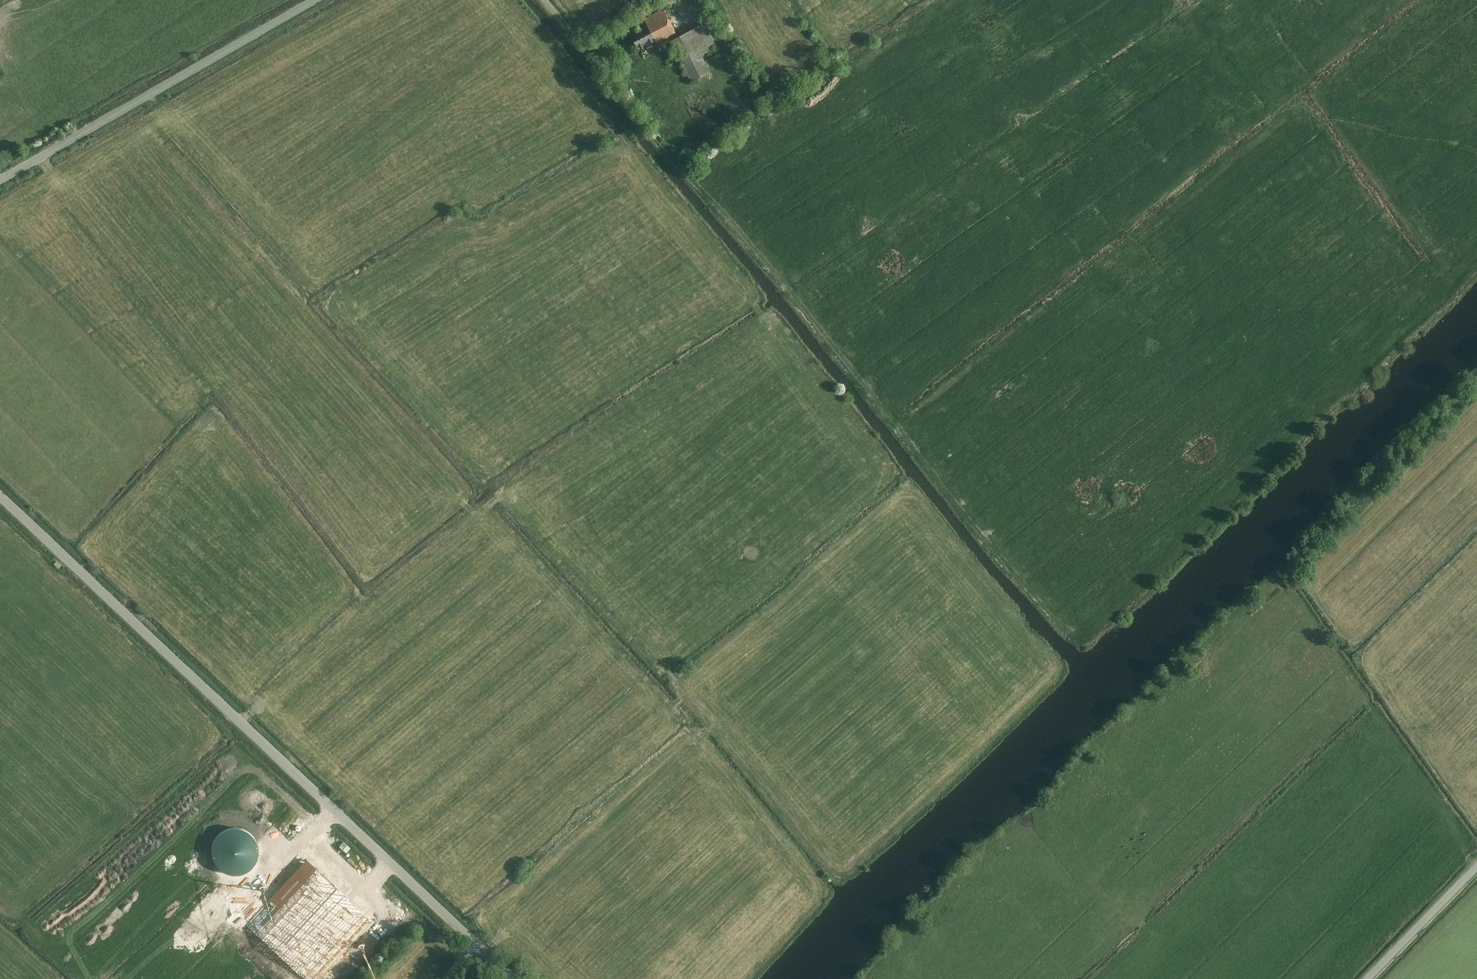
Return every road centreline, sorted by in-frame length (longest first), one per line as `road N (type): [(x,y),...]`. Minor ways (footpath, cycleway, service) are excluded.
road 1 (unclassified): [(510,978),(0,499)]
road 2 (unclassified): [(0,182),(317,0)]
road 3 (track): [(582,46),(693,181)]
road 4 (unclassified): [(1369,978),(1476,867)]

